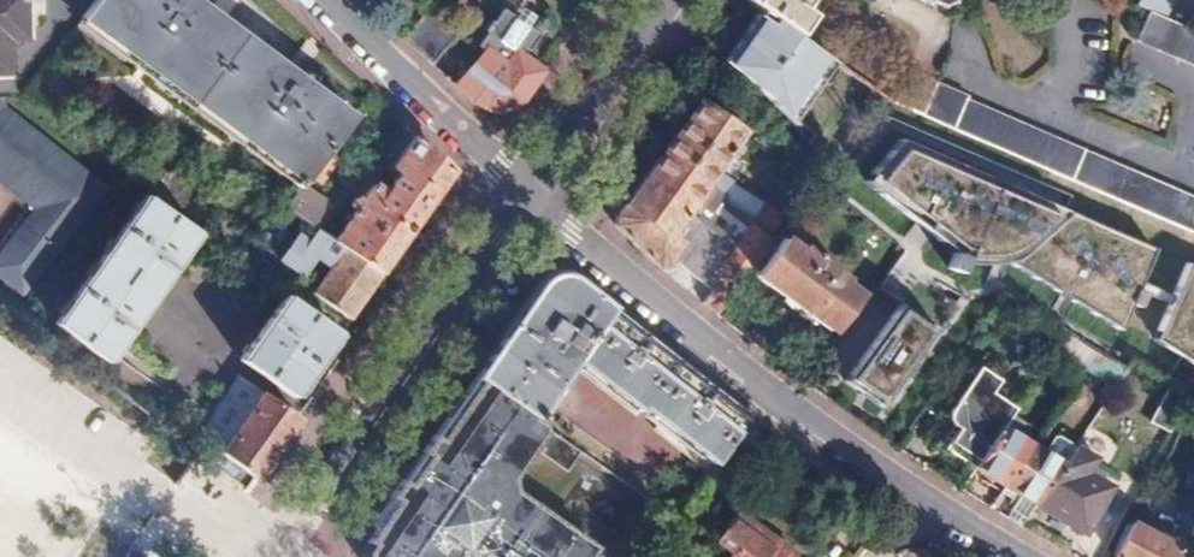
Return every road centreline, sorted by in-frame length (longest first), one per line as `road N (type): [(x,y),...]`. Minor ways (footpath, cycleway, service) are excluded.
road 1 (residential): [(1037,556),(828,430),(702,339),(539,198)]
road 2 (residential): [(275,556),(539,198)]
road 3 (residential): [(539,198),(332,0)]
road 4 (residential): [(539,198),(674,0)]

